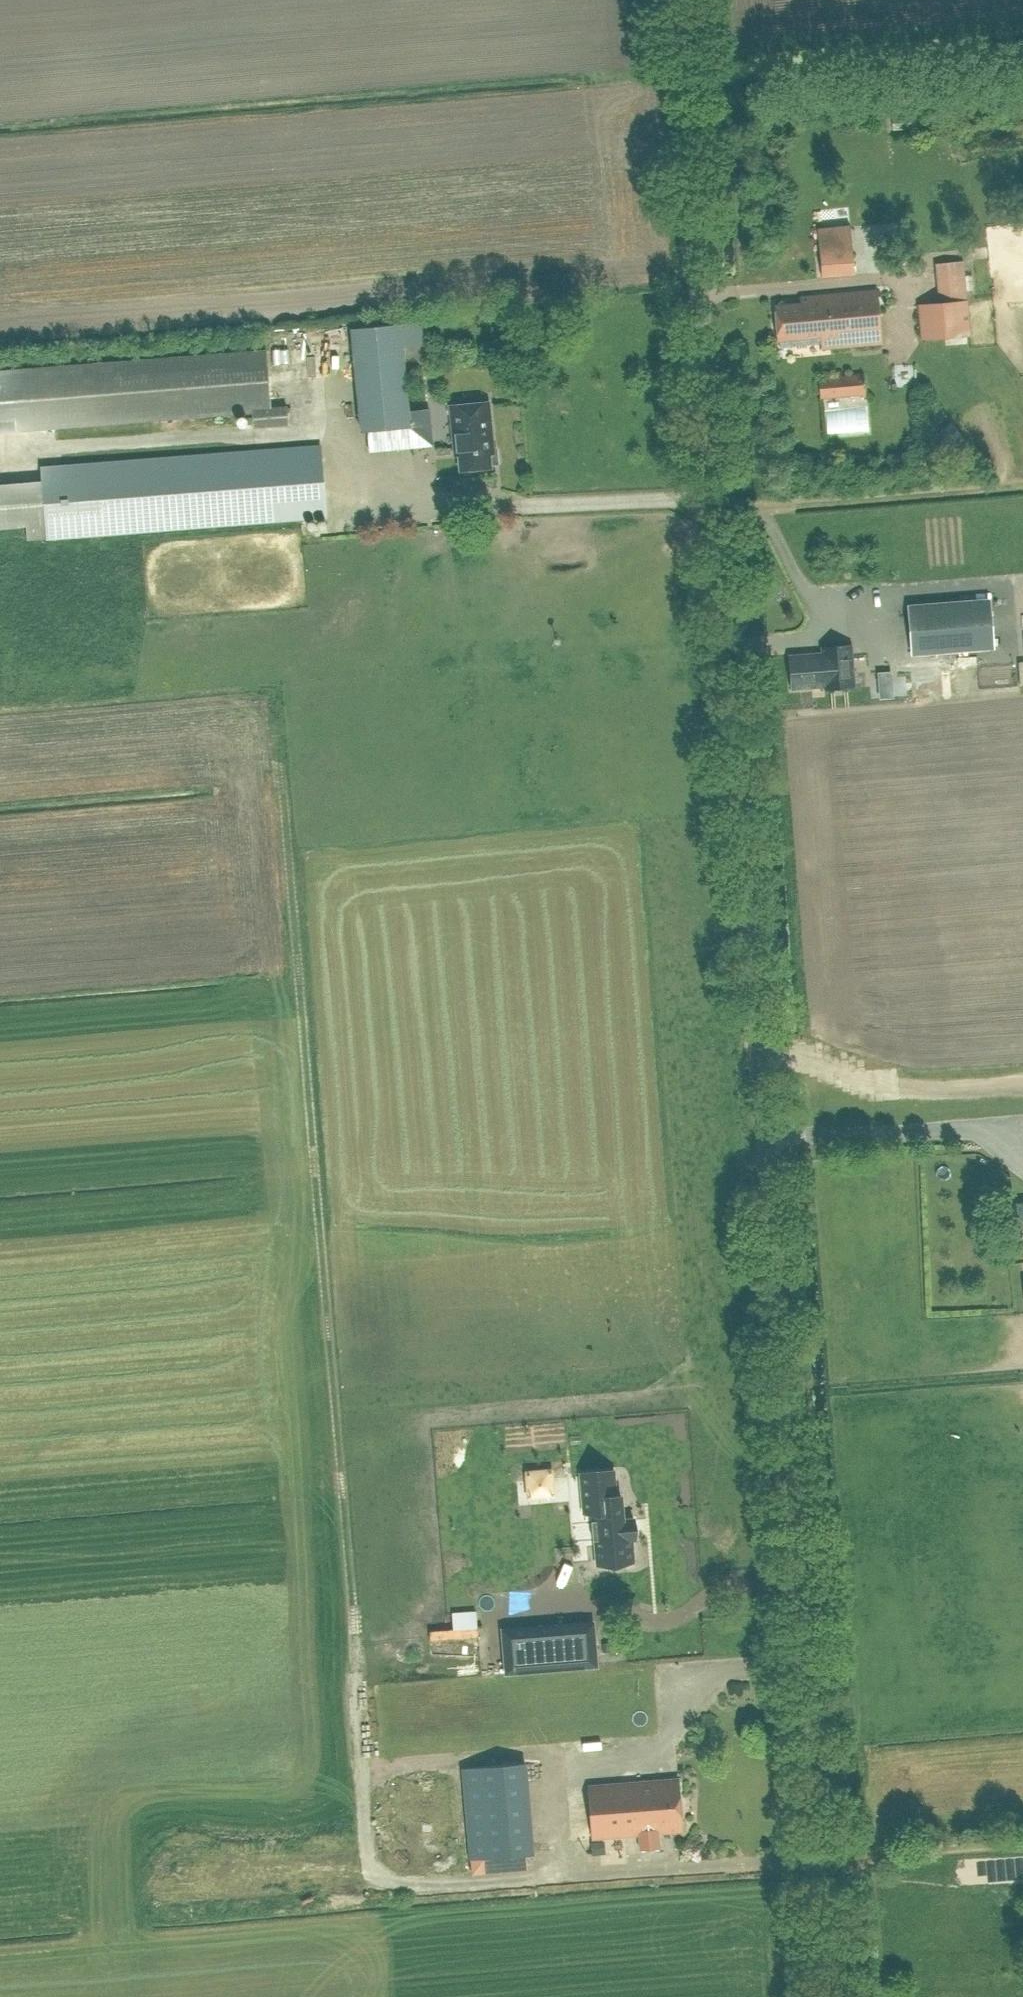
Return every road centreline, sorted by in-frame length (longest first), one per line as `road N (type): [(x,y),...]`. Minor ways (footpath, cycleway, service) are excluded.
road 1 (unclassified): [(832,1996),(674,0)]

